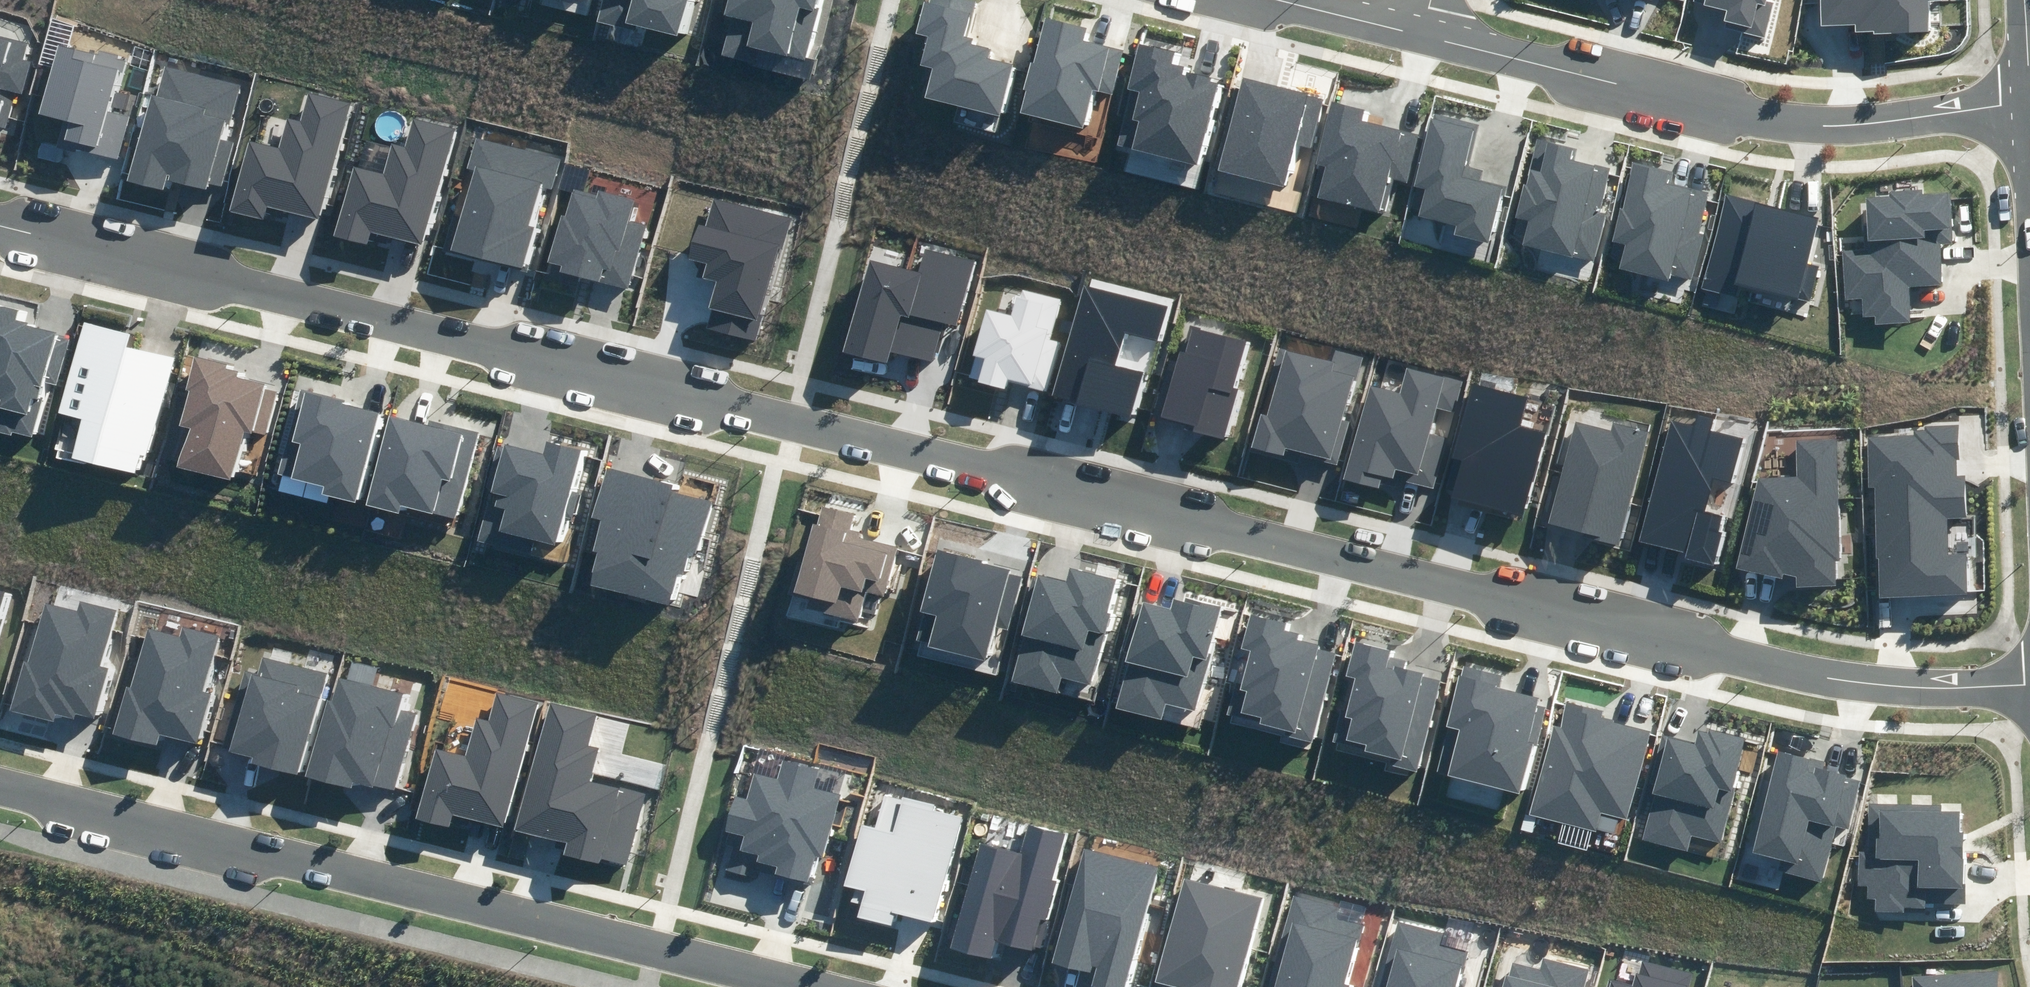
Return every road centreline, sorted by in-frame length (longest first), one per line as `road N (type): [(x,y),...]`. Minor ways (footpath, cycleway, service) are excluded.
road 1 (residential): [(0,223),(1721,650),(1935,682),(2029,676)]
road 2 (residential): [(830,986),(0,780)]
road 3 (residential): [(1421,27),(1729,106),(1810,119),(2029,94)]

